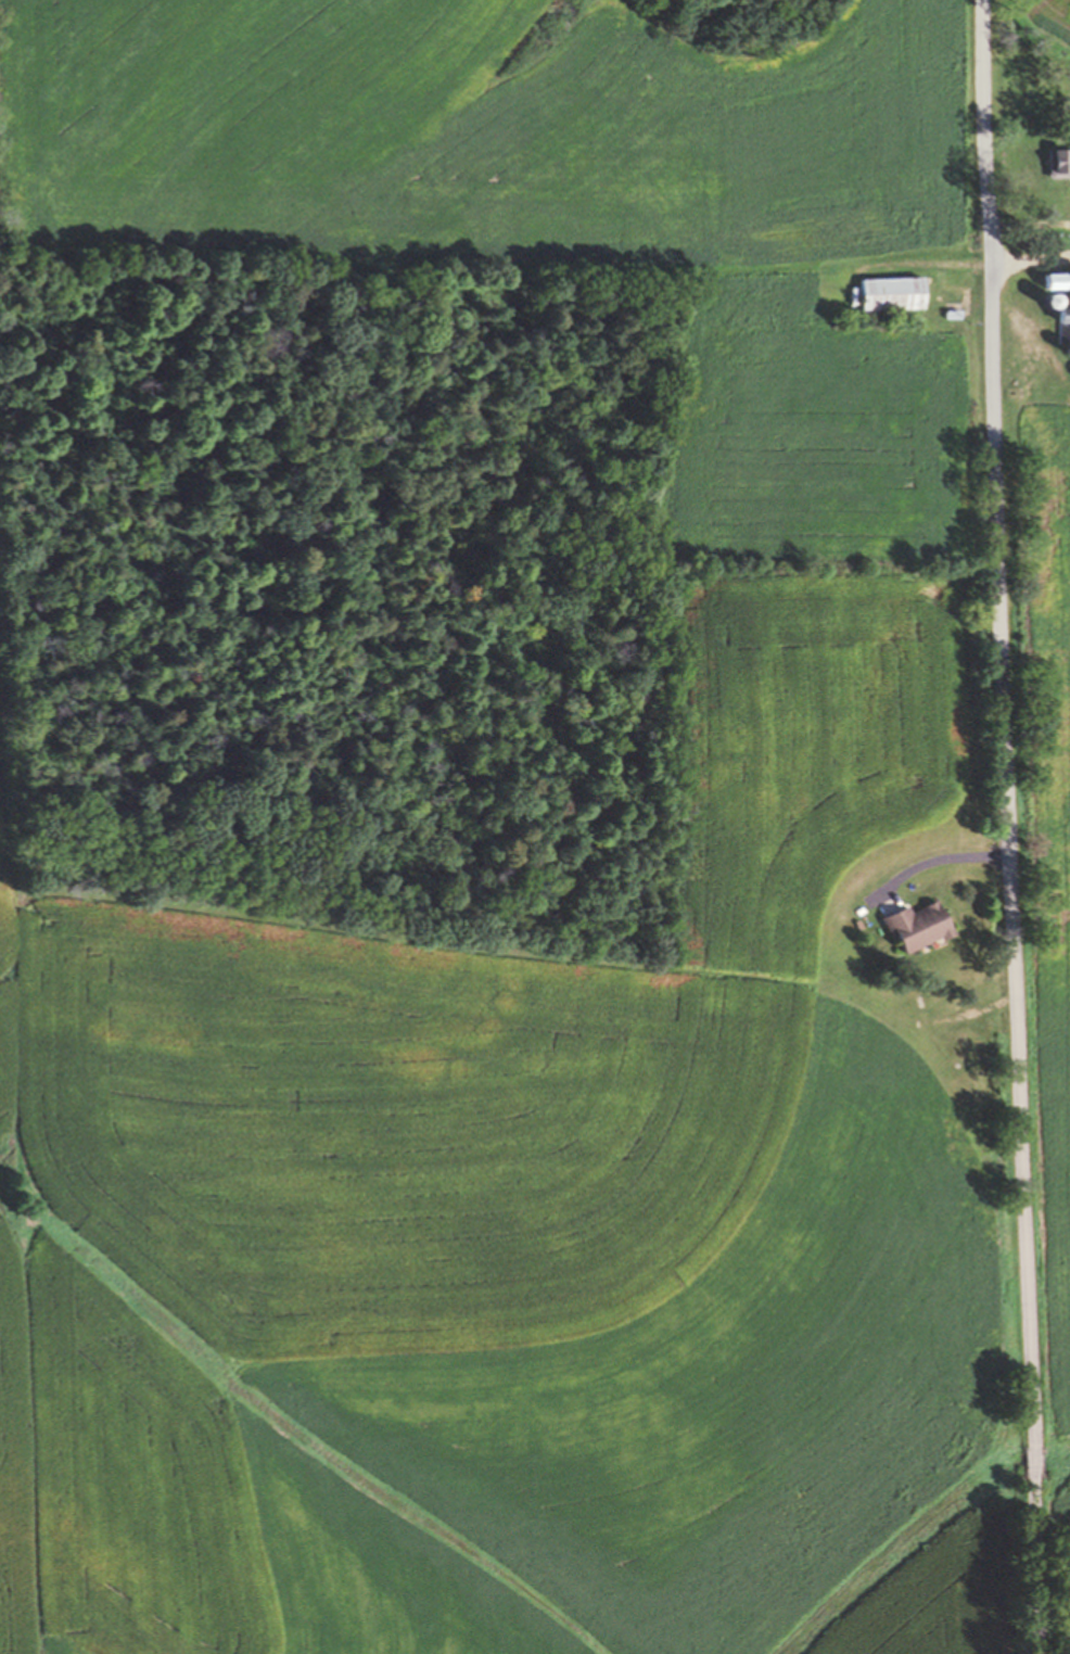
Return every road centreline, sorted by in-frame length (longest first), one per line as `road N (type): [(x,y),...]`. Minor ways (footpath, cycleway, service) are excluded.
road 1 (residential): [(1039,1653),(981,0)]

